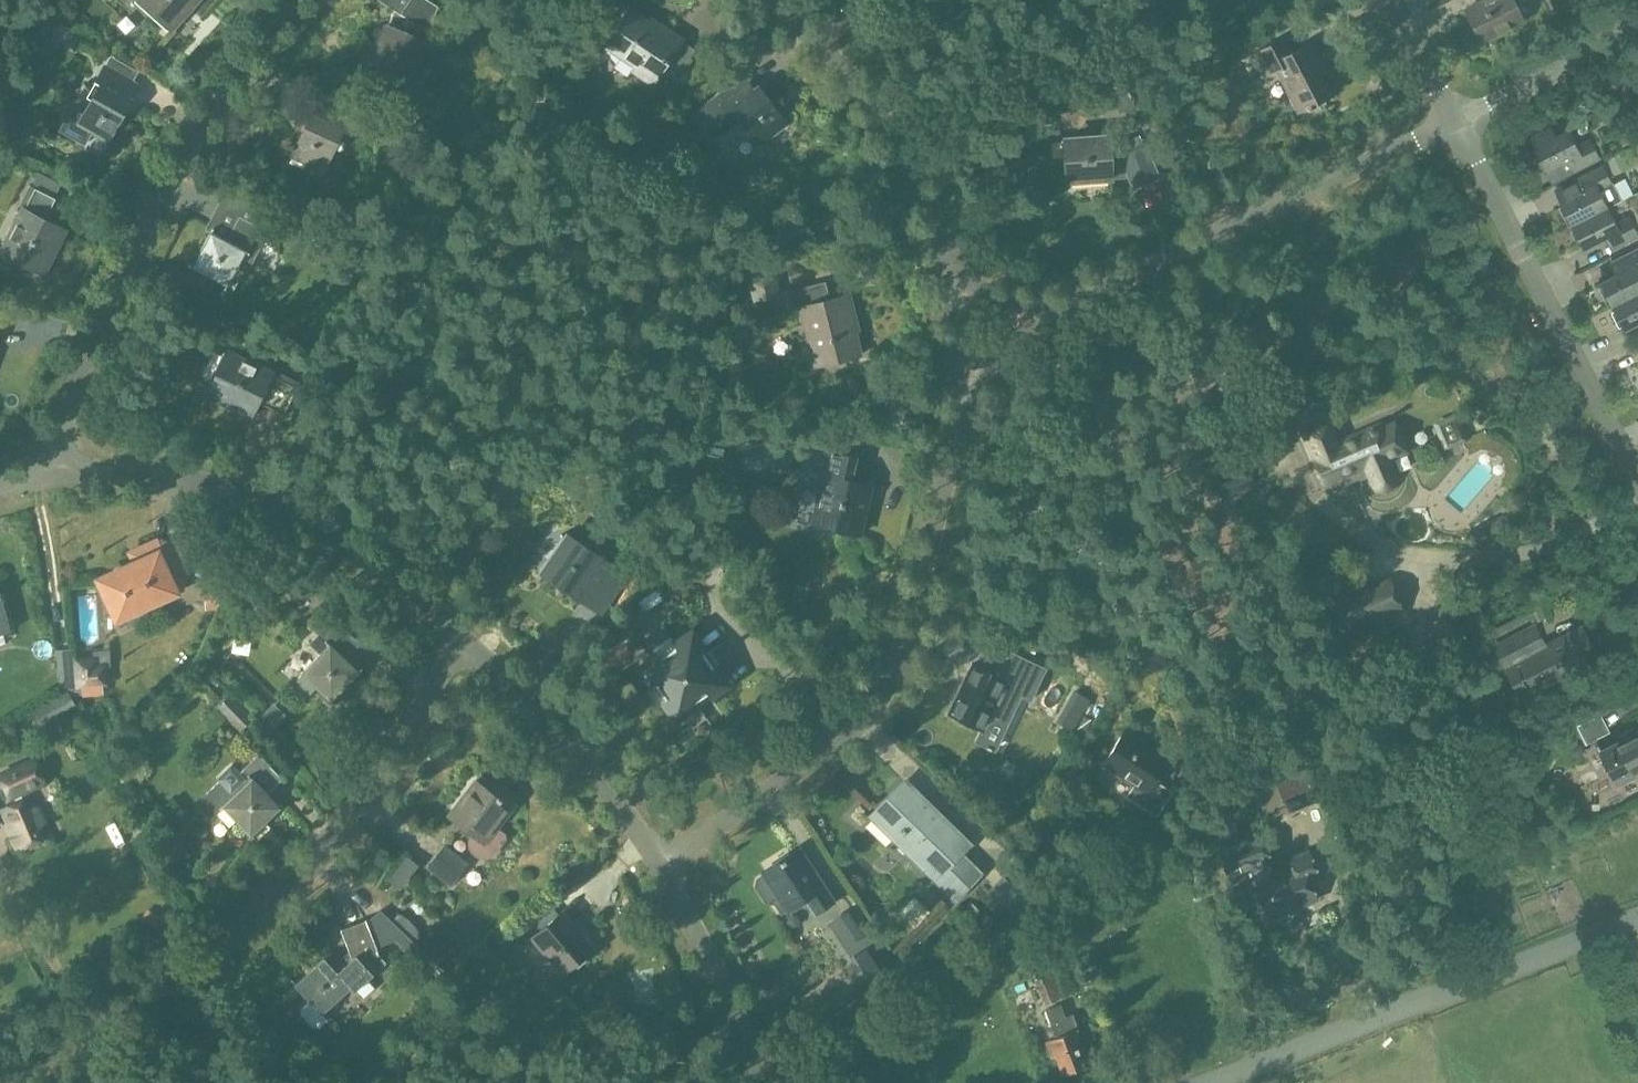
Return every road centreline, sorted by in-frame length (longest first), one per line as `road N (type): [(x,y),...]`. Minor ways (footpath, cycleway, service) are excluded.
road 1 (residential): [(7,1082),(202,961),(286,890),(386,774),(461,638)]
road 2 (residential): [(661,866),(855,726),(883,697),(900,662),(964,414)]
road 3 (residential): [(60,478),(62,431),(179,172),(309,0)]
road 4 (unclassified): [(1212,1082),(1637,916)]
road 5 (residential): [(60,478),(125,473),(238,491),(357,553),(461,638)]
road 6 (residential): [(1061,306),(1454,121)]
road 7 (residential): [(1637,481),(1454,121)]
road 8 (residential): [(953,276),(904,152),(872,106),(770,0)]
road 9 (residential): [(461,638),(590,749),(661,866)]
road 10 (residential): [(661,866),(765,1082)]
road 11 (residential): [(1454,121),(1637,28)]
road 12 (residential): [(964,414),(983,367),(1061,306)]
road 13 (residential): [(964,414),(953,276)]
road 14 (residential): [(1454,121),(1392,0)]

